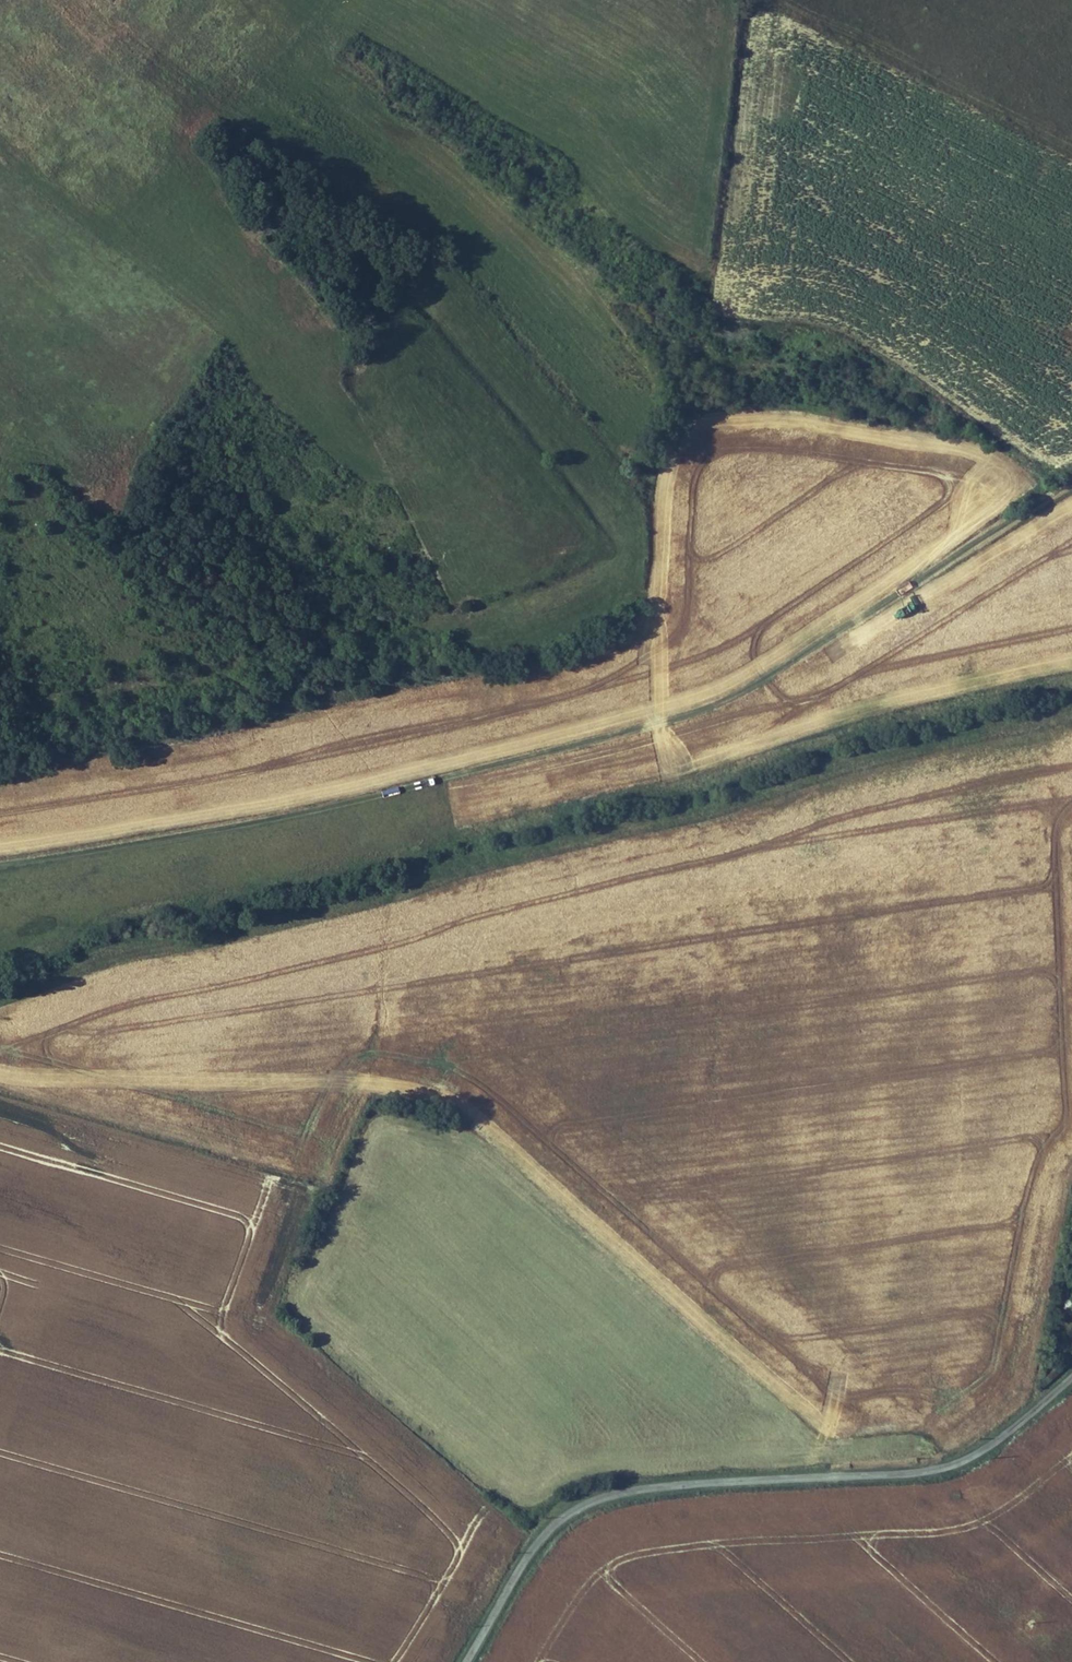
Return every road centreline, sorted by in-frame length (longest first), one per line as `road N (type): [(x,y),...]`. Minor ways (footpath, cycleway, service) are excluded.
road 1 (track): [(0,863),(347,802),(695,711),(756,685),(1036,503)]
road 2 (unclassified): [(466,1661),(539,1542),(587,1505),(646,1489),(943,1467),(990,1445),(1071,1377)]

